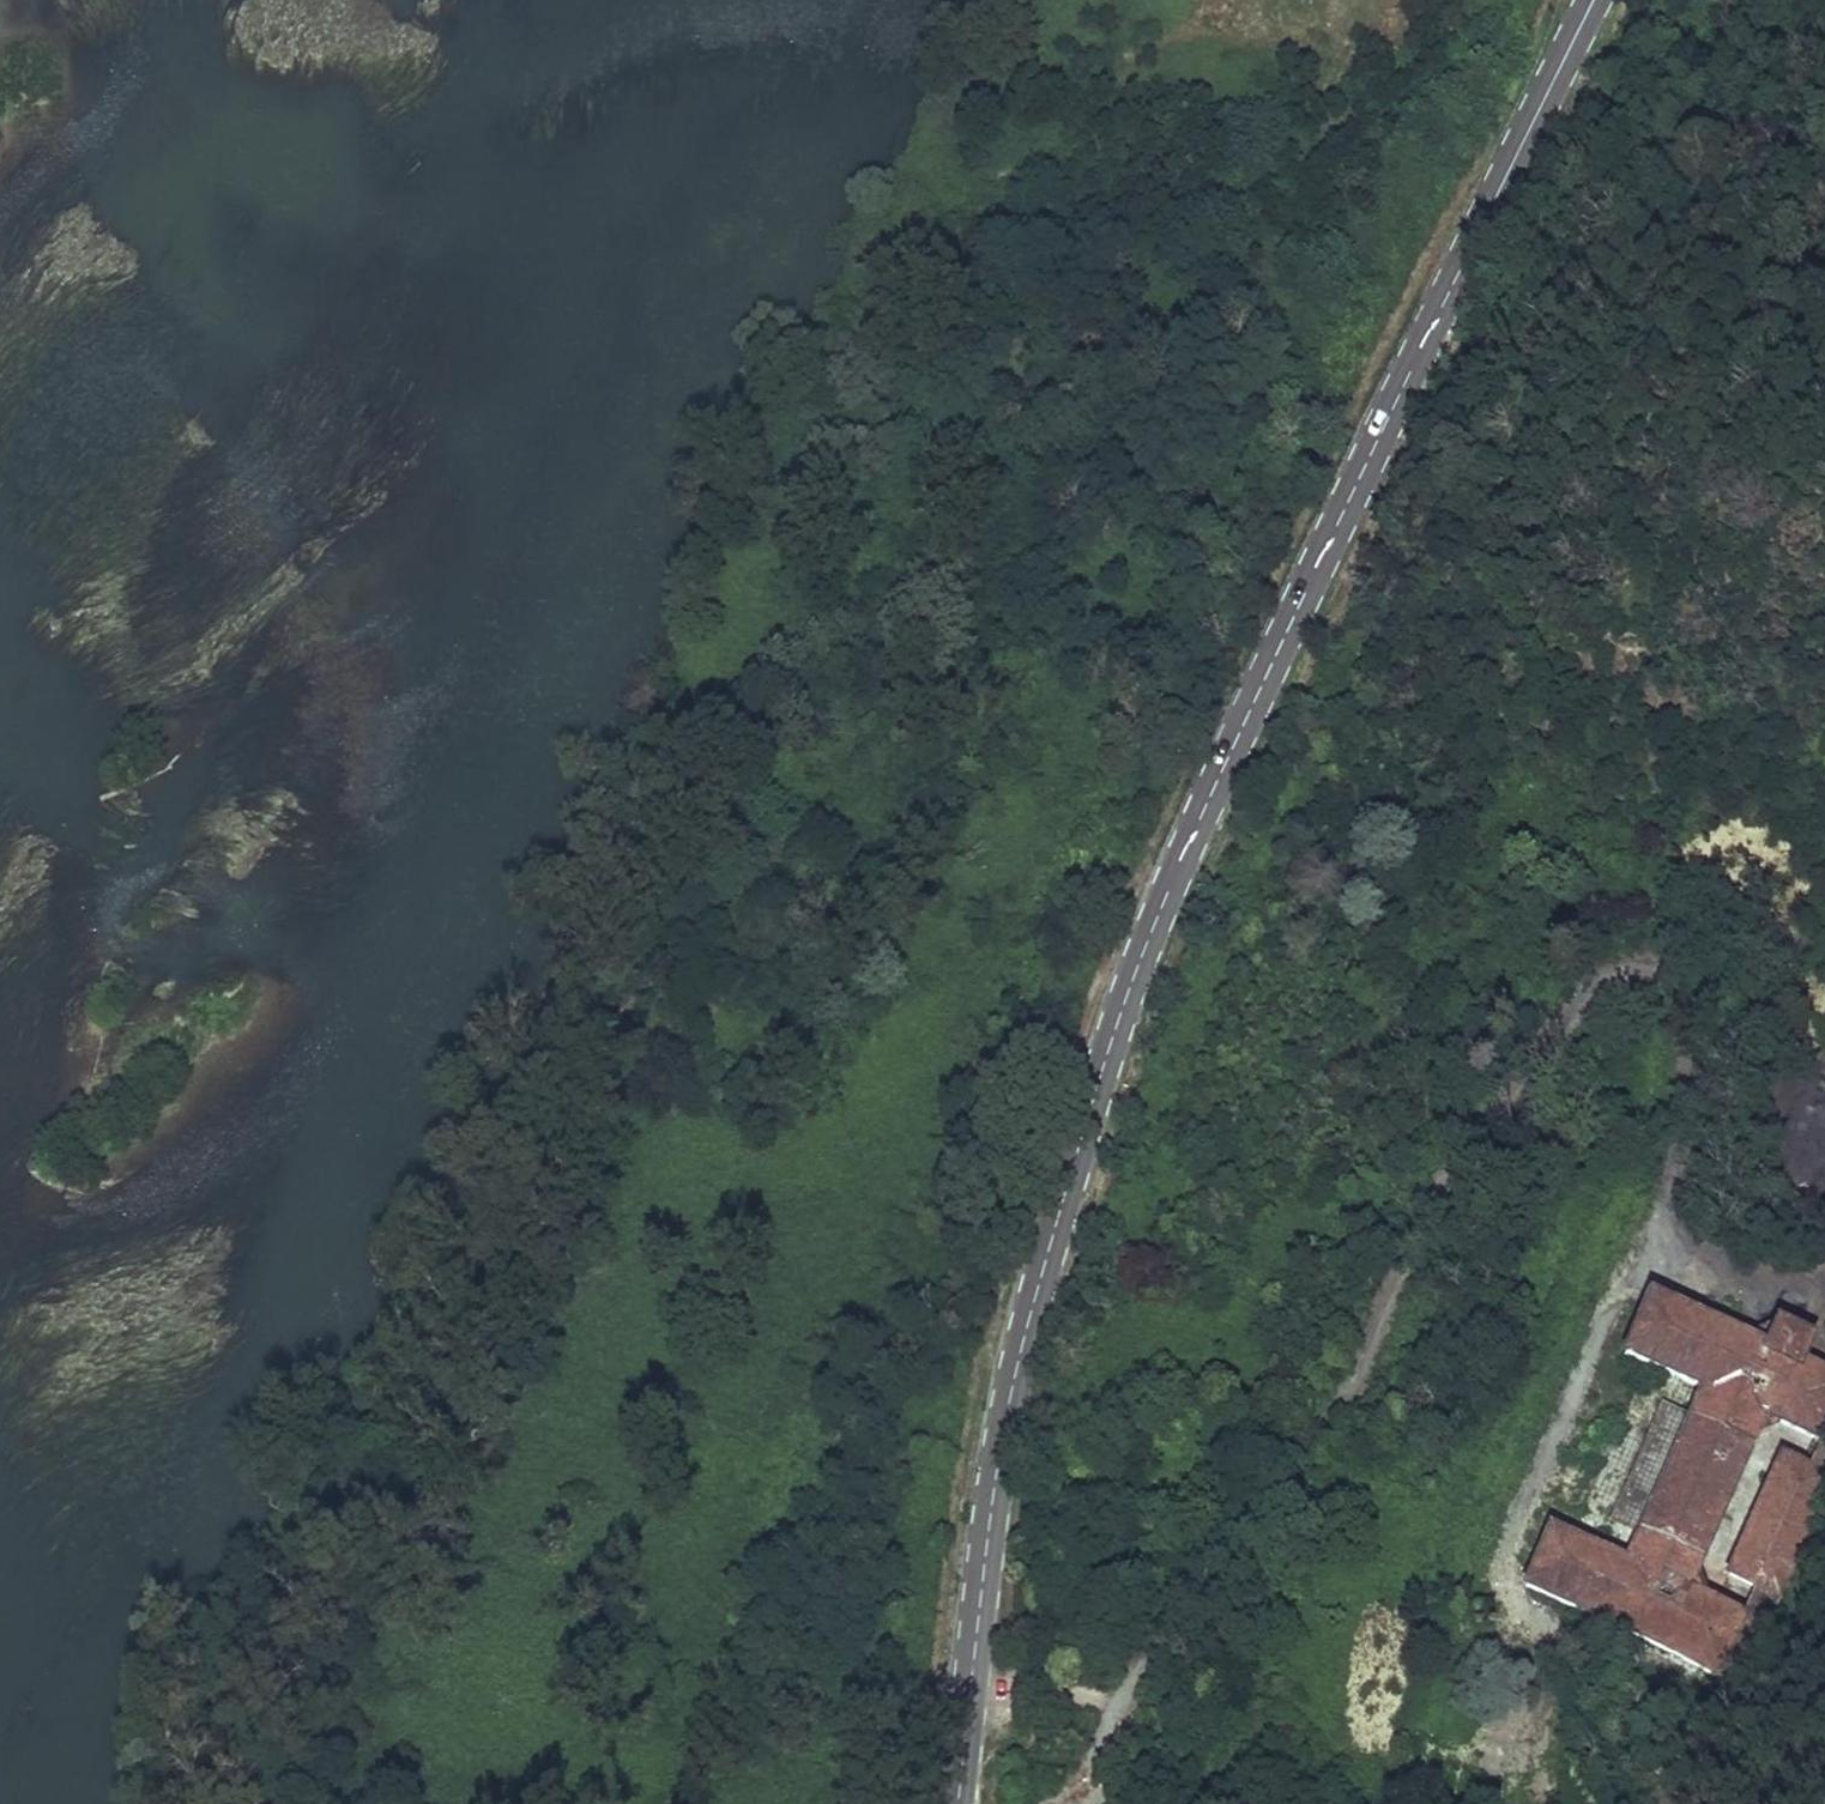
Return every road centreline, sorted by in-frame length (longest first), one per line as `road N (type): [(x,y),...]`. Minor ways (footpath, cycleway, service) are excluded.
road 1 (secondary): [(958,1803),(1006,1417),(1127,992),(1347,505),(1593,0)]

